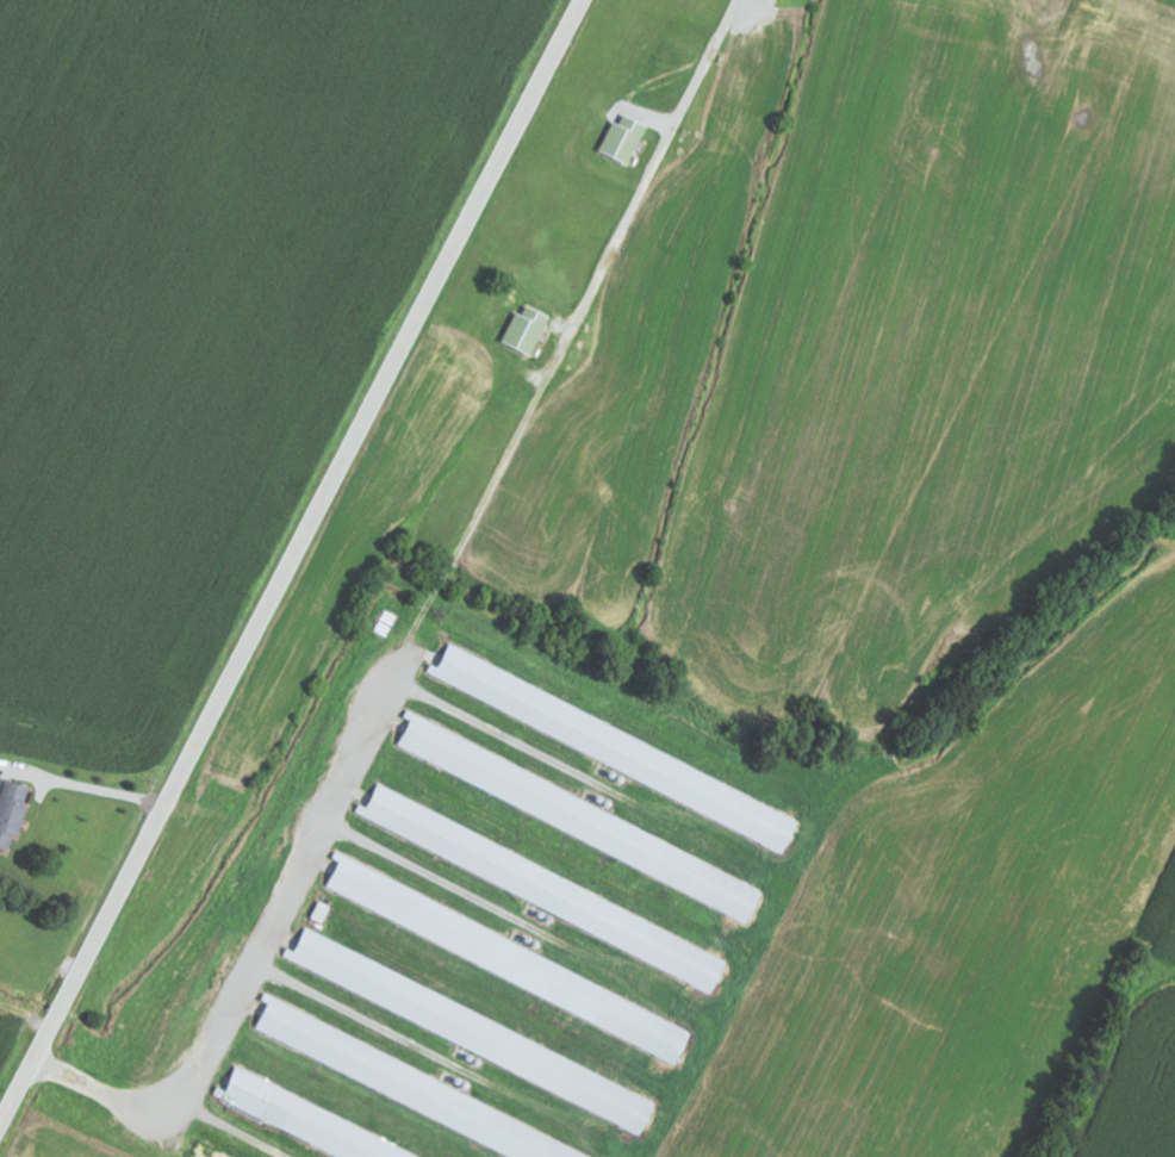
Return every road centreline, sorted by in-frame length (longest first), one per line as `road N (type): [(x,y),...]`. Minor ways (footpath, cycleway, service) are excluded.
road 1 (secondary): [(584,0),(0,1129)]

